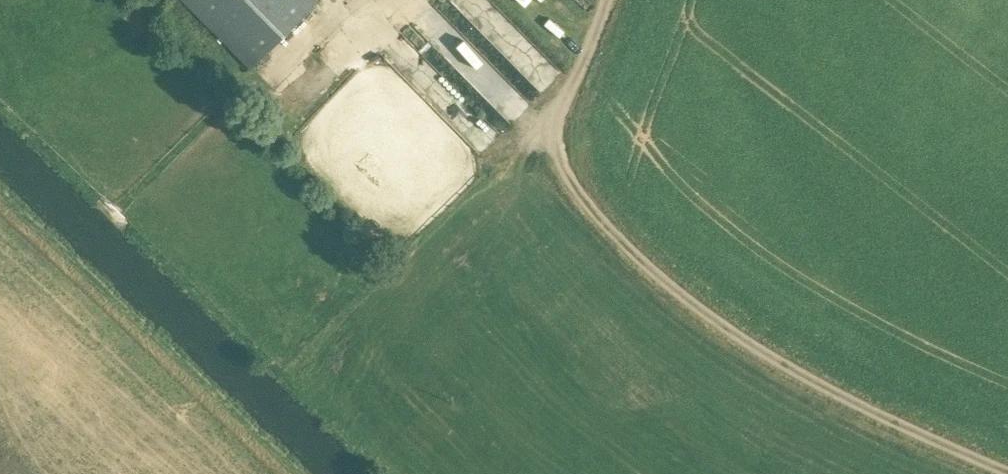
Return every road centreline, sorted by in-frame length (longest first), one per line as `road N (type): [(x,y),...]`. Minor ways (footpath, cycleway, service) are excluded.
road 1 (track): [(569,177),(632,251),(750,346),(1007,464)]
road 2 (unclassified): [(604,0),(560,136),(569,177)]

